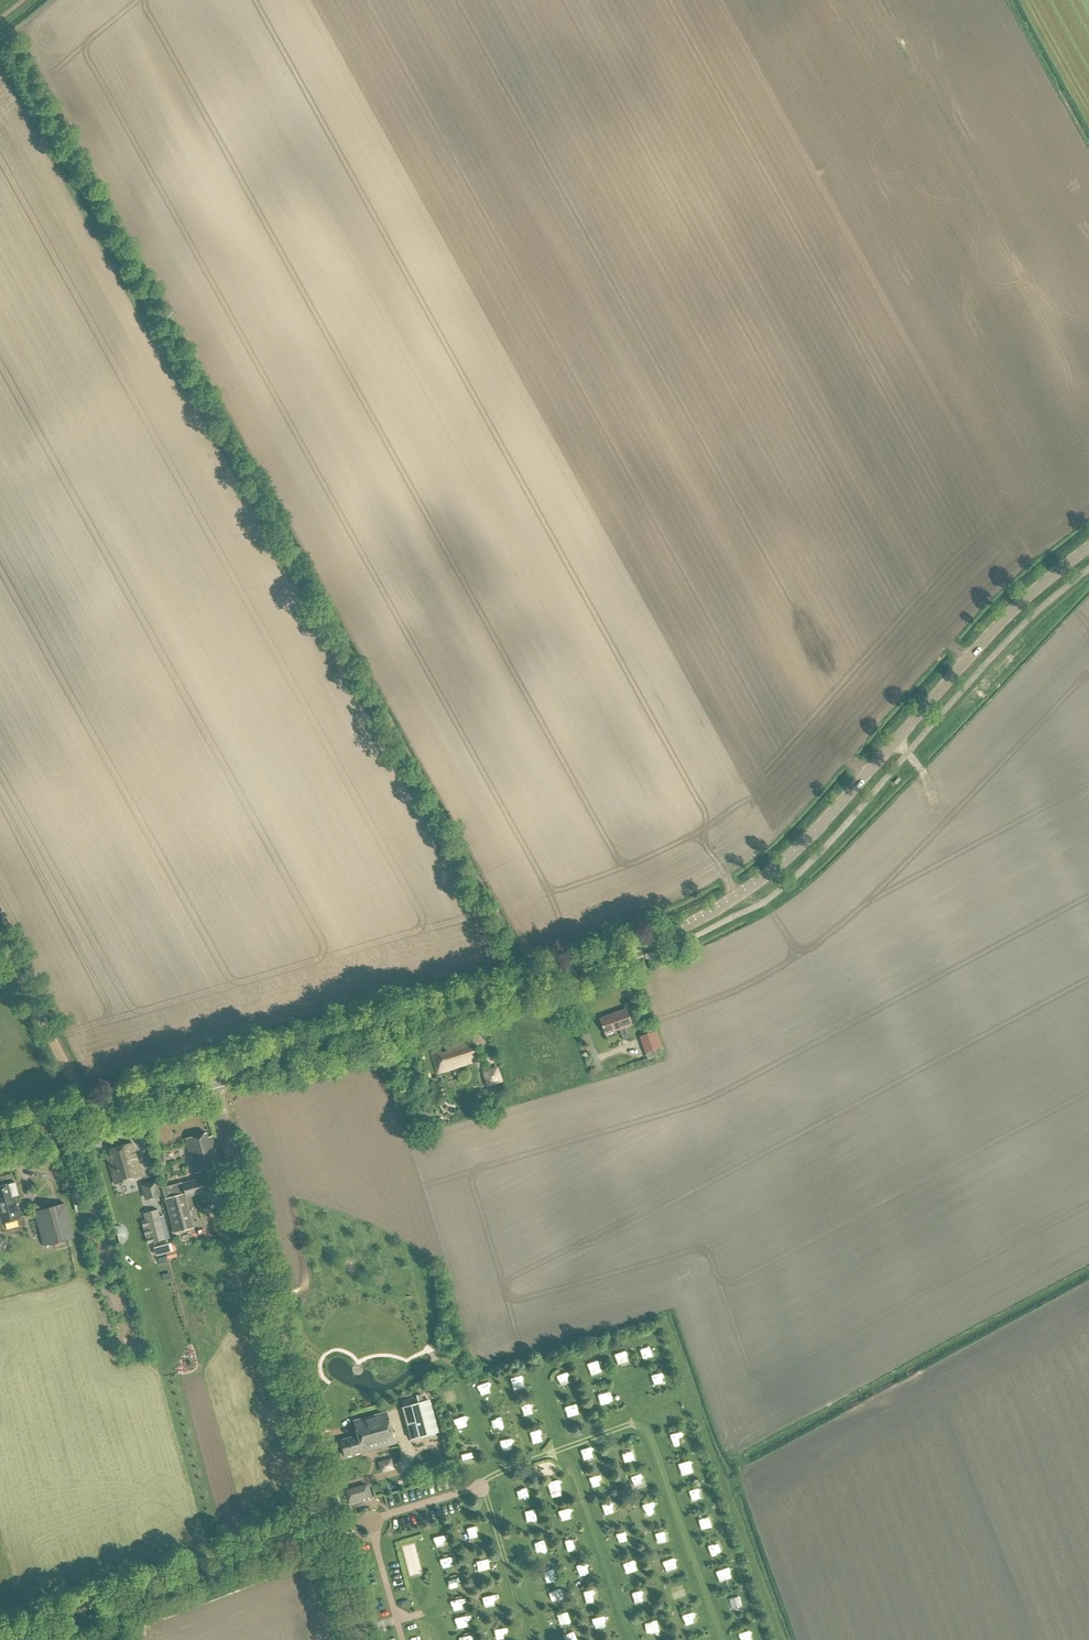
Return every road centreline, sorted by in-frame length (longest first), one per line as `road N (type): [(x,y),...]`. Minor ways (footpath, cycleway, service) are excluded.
road 1 (tertiary): [(212,1073),(628,947),(721,906),(806,839),(1005,616),(1088,547)]
road 2 (tertiary): [(361,1639),(212,1073)]
road 3 (track): [(0,1638),(327,1512)]
road 4 (unclassified): [(0,940),(87,1107)]
road 5 (tertiary): [(87,1107),(212,1073)]

